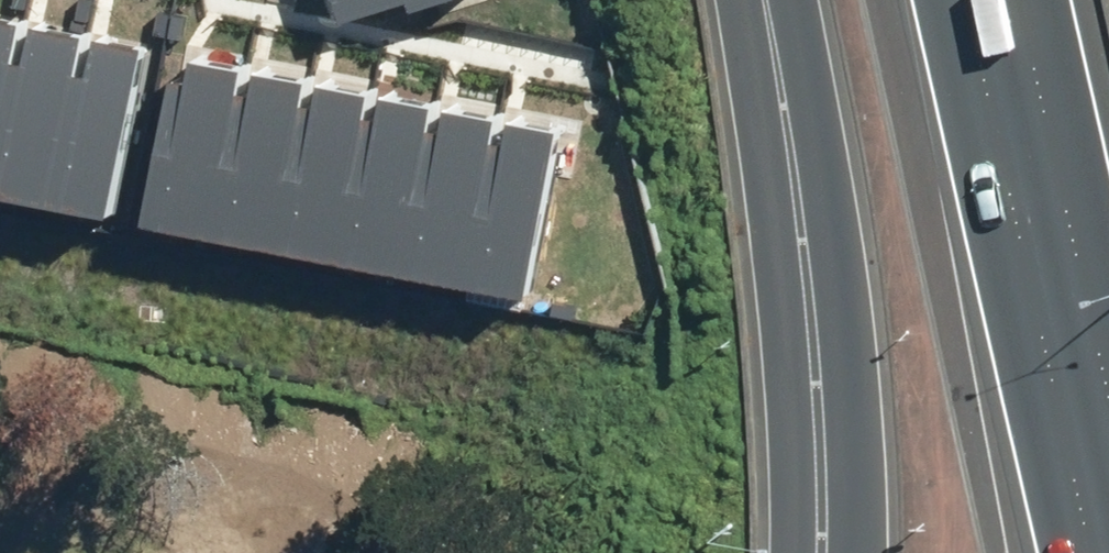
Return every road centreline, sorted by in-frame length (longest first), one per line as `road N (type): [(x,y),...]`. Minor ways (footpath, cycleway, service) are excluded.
road 1 (motorway): [(870,552),(873,495),(830,108),(805,0)]
road 2 (motorway): [(1108,391),(1018,0)]

